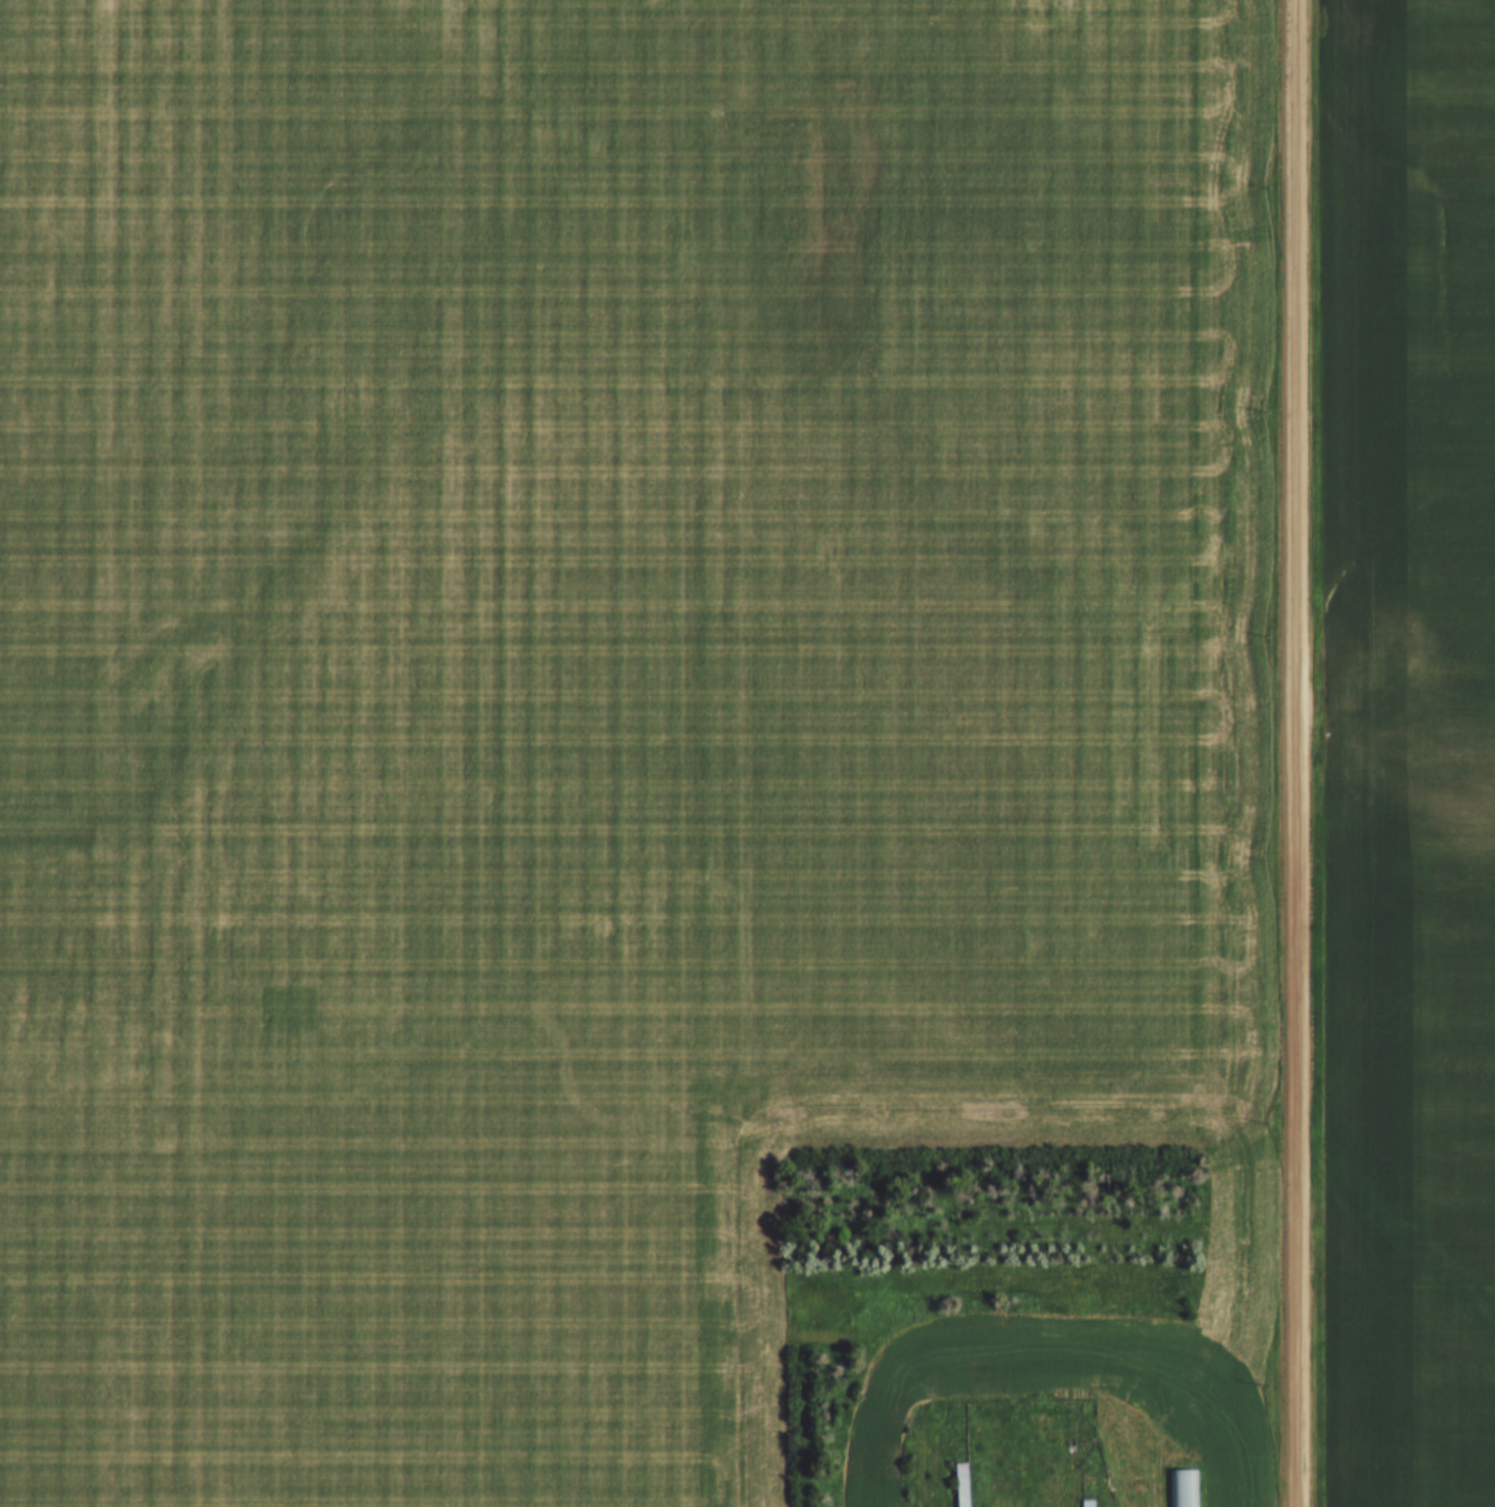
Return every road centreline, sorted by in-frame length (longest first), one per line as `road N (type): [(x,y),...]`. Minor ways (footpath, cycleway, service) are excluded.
road 1 (residential): [(1293,0),(1294,1506)]

